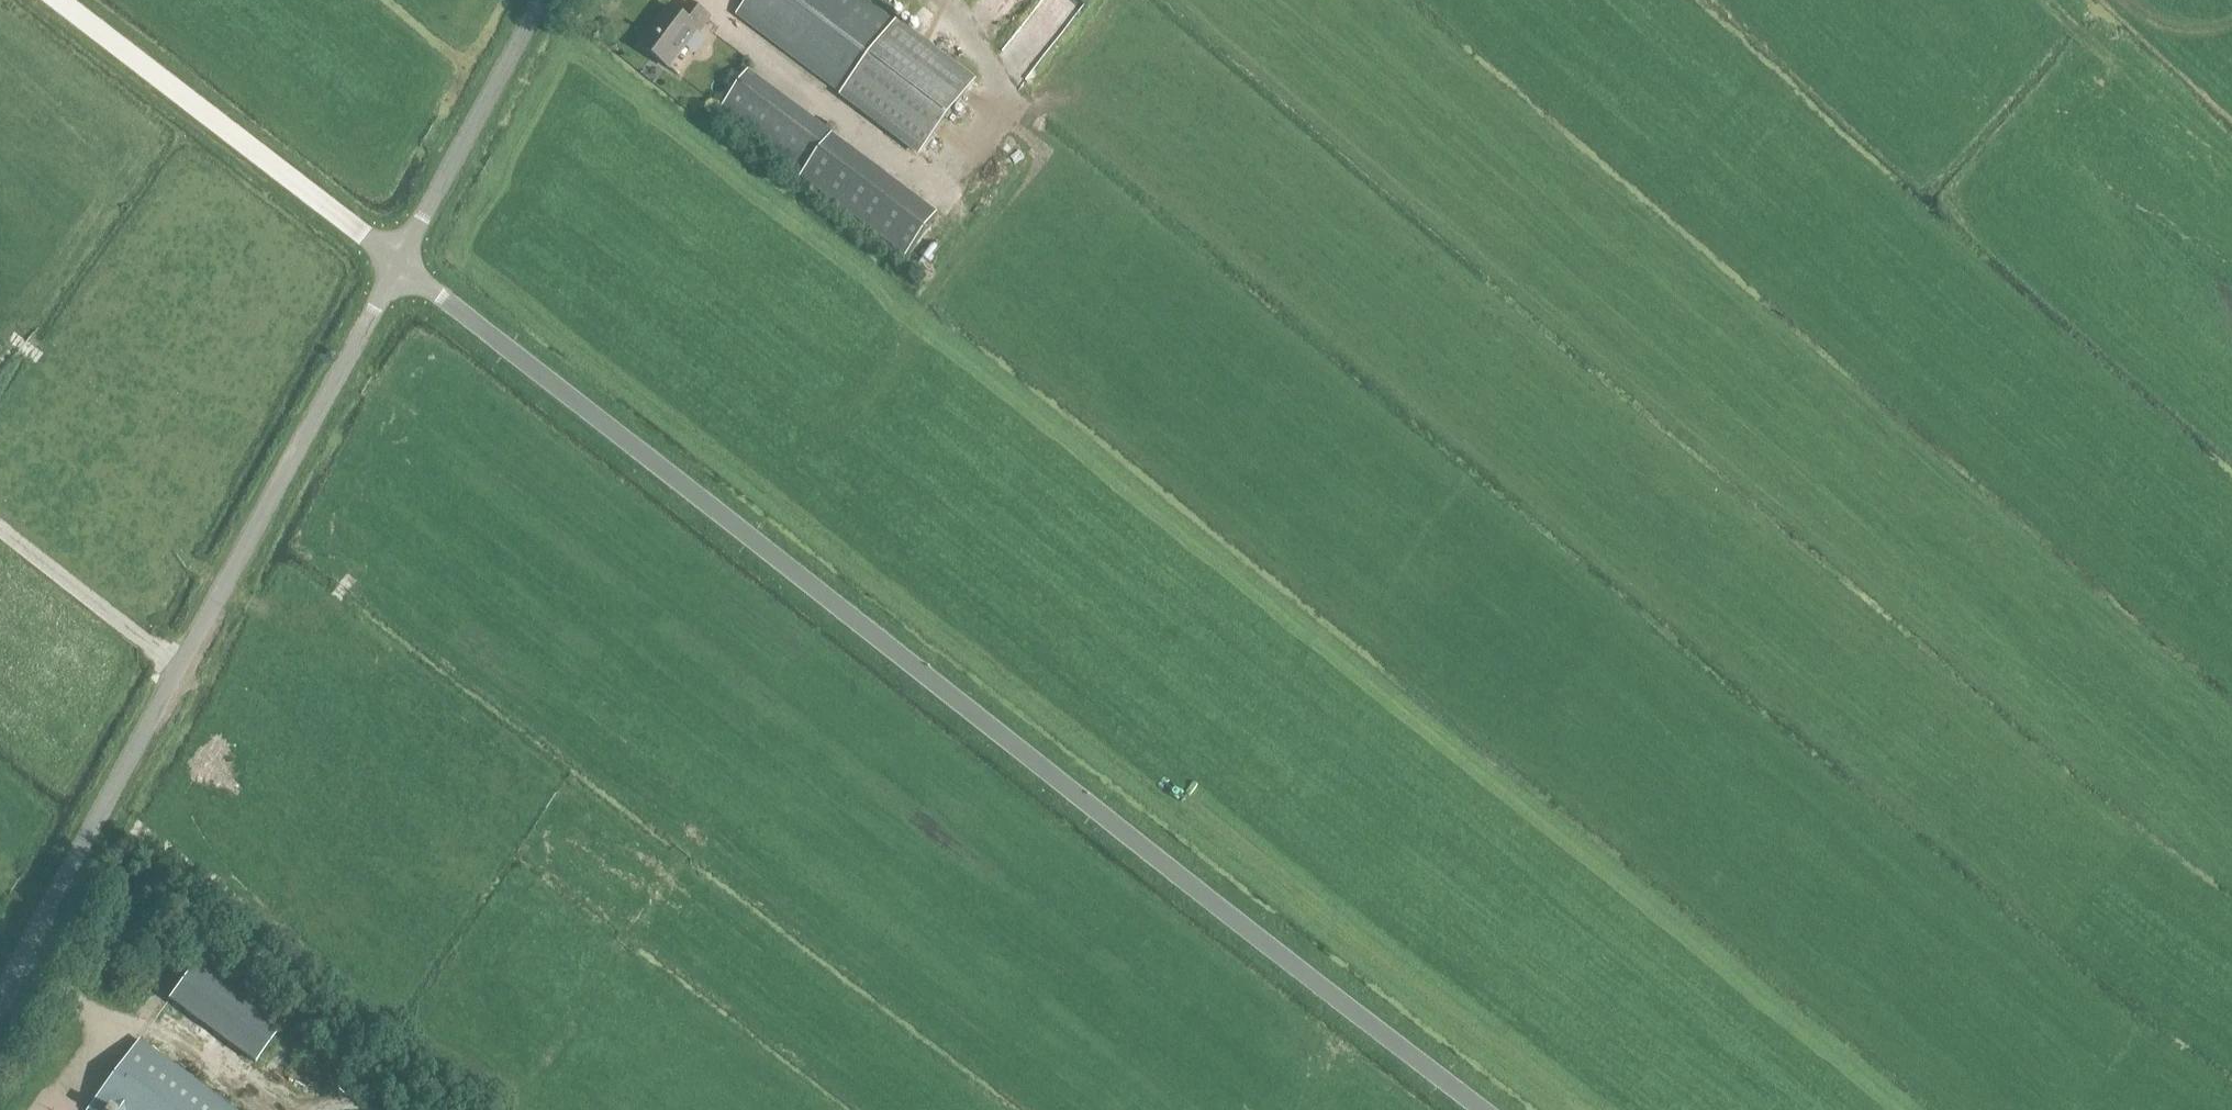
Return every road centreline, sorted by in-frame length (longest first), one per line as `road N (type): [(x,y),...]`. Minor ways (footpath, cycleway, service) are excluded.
road 1 (unclassified): [(1487,1109),(403,270)]
road 2 (unclassified): [(0,993),(403,270)]
road 3 (unclassified): [(403,270),(53,0)]
road 4 (unclassified): [(403,270),(548,0)]

